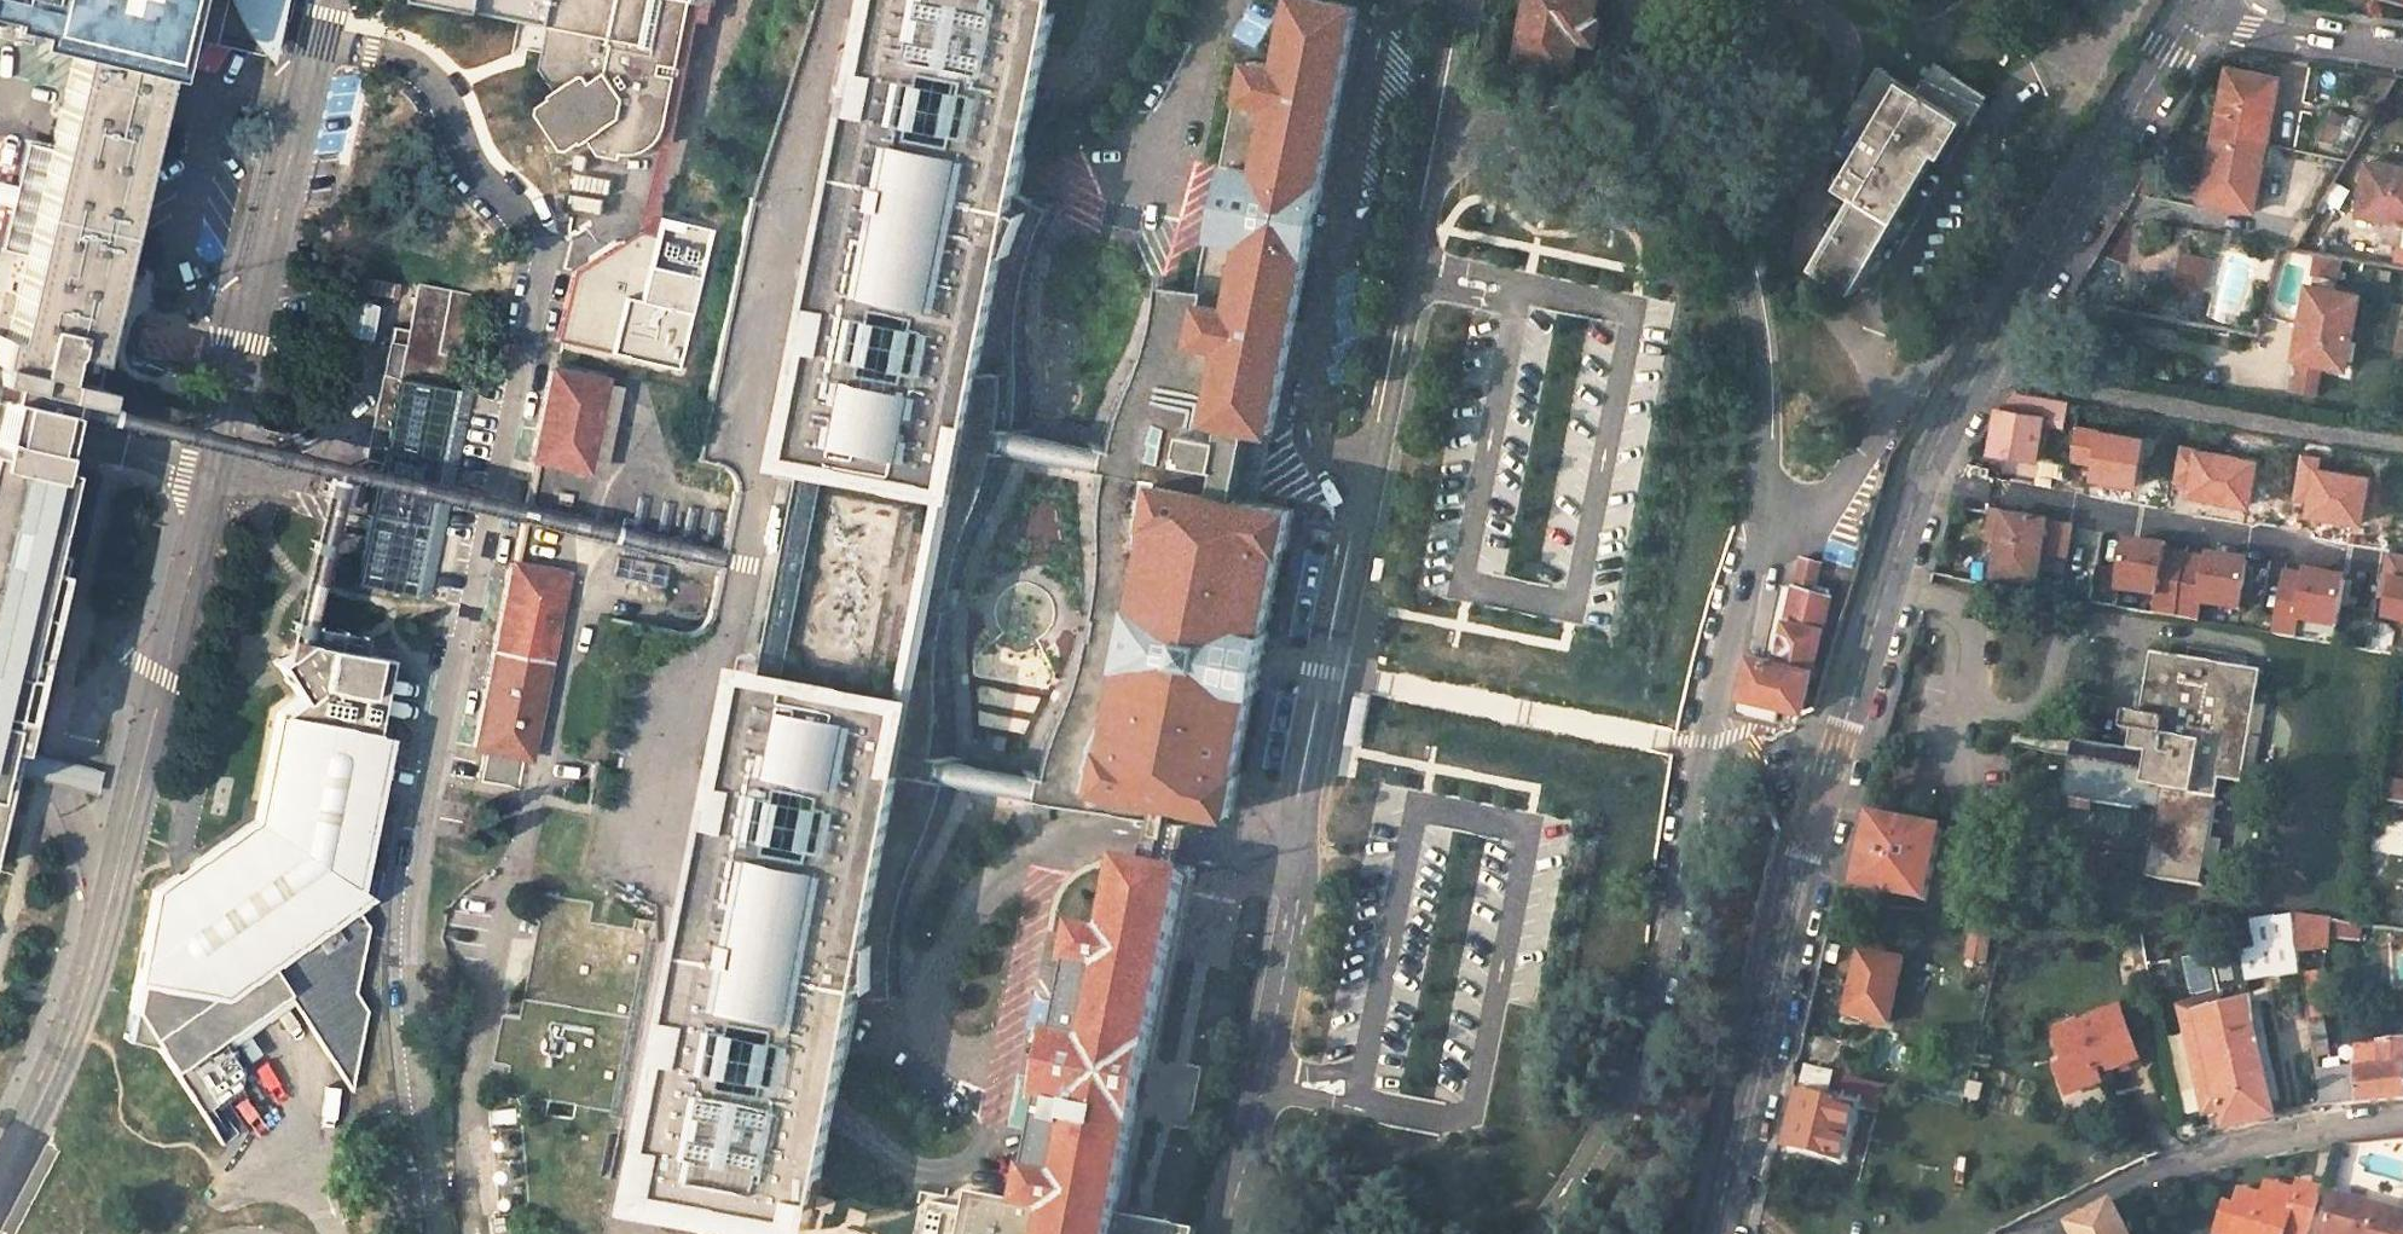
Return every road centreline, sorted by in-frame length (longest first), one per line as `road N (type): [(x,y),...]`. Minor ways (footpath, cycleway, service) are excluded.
road 1 (tertiary): [(1917,481),(1714,1233)]
road 2 (residential): [(1917,481),(2348,558)]
road 3 (residential): [(1984,367),(2402,443)]
road 4 (tertiary): [(2194,12),(1984,367)]
road 5 (unclassified): [(2402,1118),(2184,1158),(2019,1233)]
road 6 (unclassified): [(2402,52),(2246,29),(2194,12)]
road 7 (tertiary): [(1984,367),(1917,481)]

